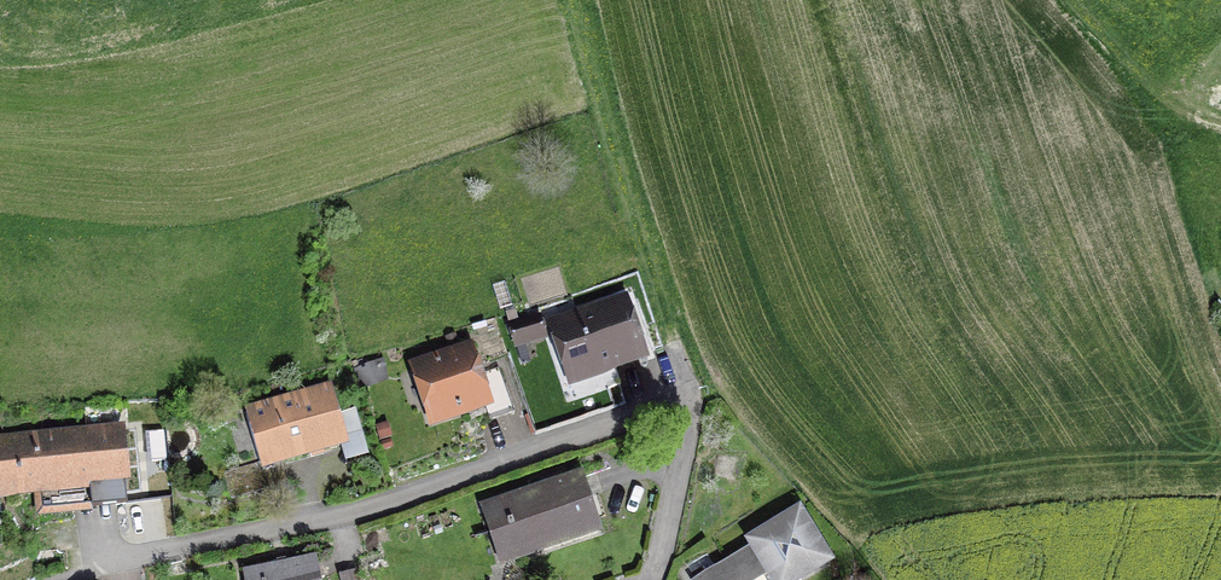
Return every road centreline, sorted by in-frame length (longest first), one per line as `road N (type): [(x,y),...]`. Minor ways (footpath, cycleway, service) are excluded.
road 1 (residential): [(98,561),(348,514),(671,406),(691,412),(650,579)]
road 2 (track): [(1072,0),(1220,117)]

